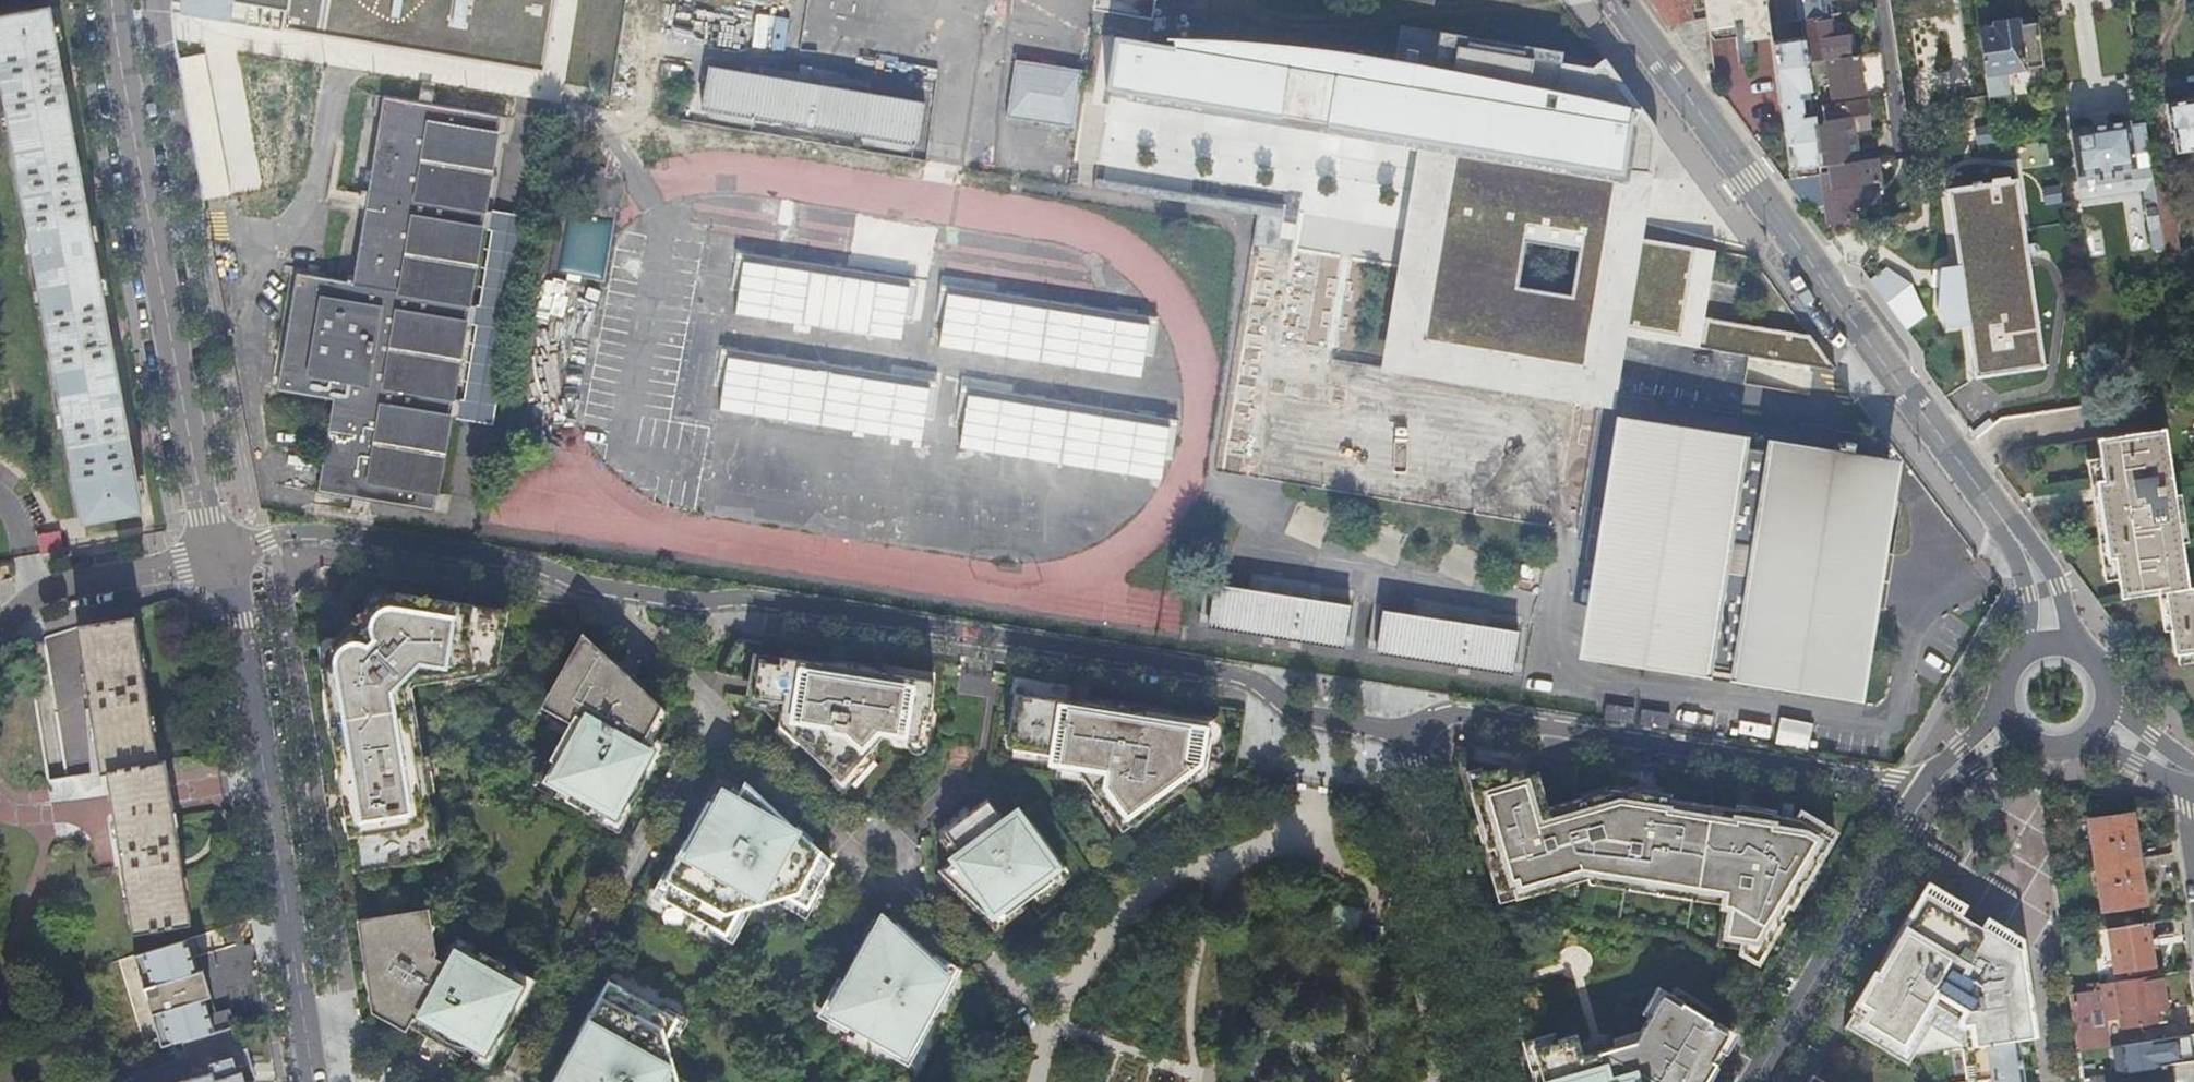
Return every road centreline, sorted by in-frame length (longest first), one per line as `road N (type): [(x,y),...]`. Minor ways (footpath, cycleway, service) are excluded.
road 1 (residential): [(1402,734),(1294,716),(1229,676),(300,540),(219,554)]
road 2 (residential): [(1617,0),(1977,486)]
road 3 (residential): [(111,0),(205,518),(219,554)]
road 4 (residential): [(1402,734),(1453,712),(1478,713),(1875,776),(1929,795)]
road 5 (residential): [(219,554),(245,619),(315,1081)]
road 6 (residential): [(1505,1081),(1402,734)]
road 7 (residential): [(1929,795),(1758,1081)]
road 8 (residential): [(0,624),(38,596),(70,585),(219,554)]
road 9 (residential): [(2077,648),(2060,585),(2030,535),(1977,486)]
road 10 (residential): [(1977,486),(2028,594),(2028,650)]
road 11 (residential): [(1883,0),(1900,145)]

